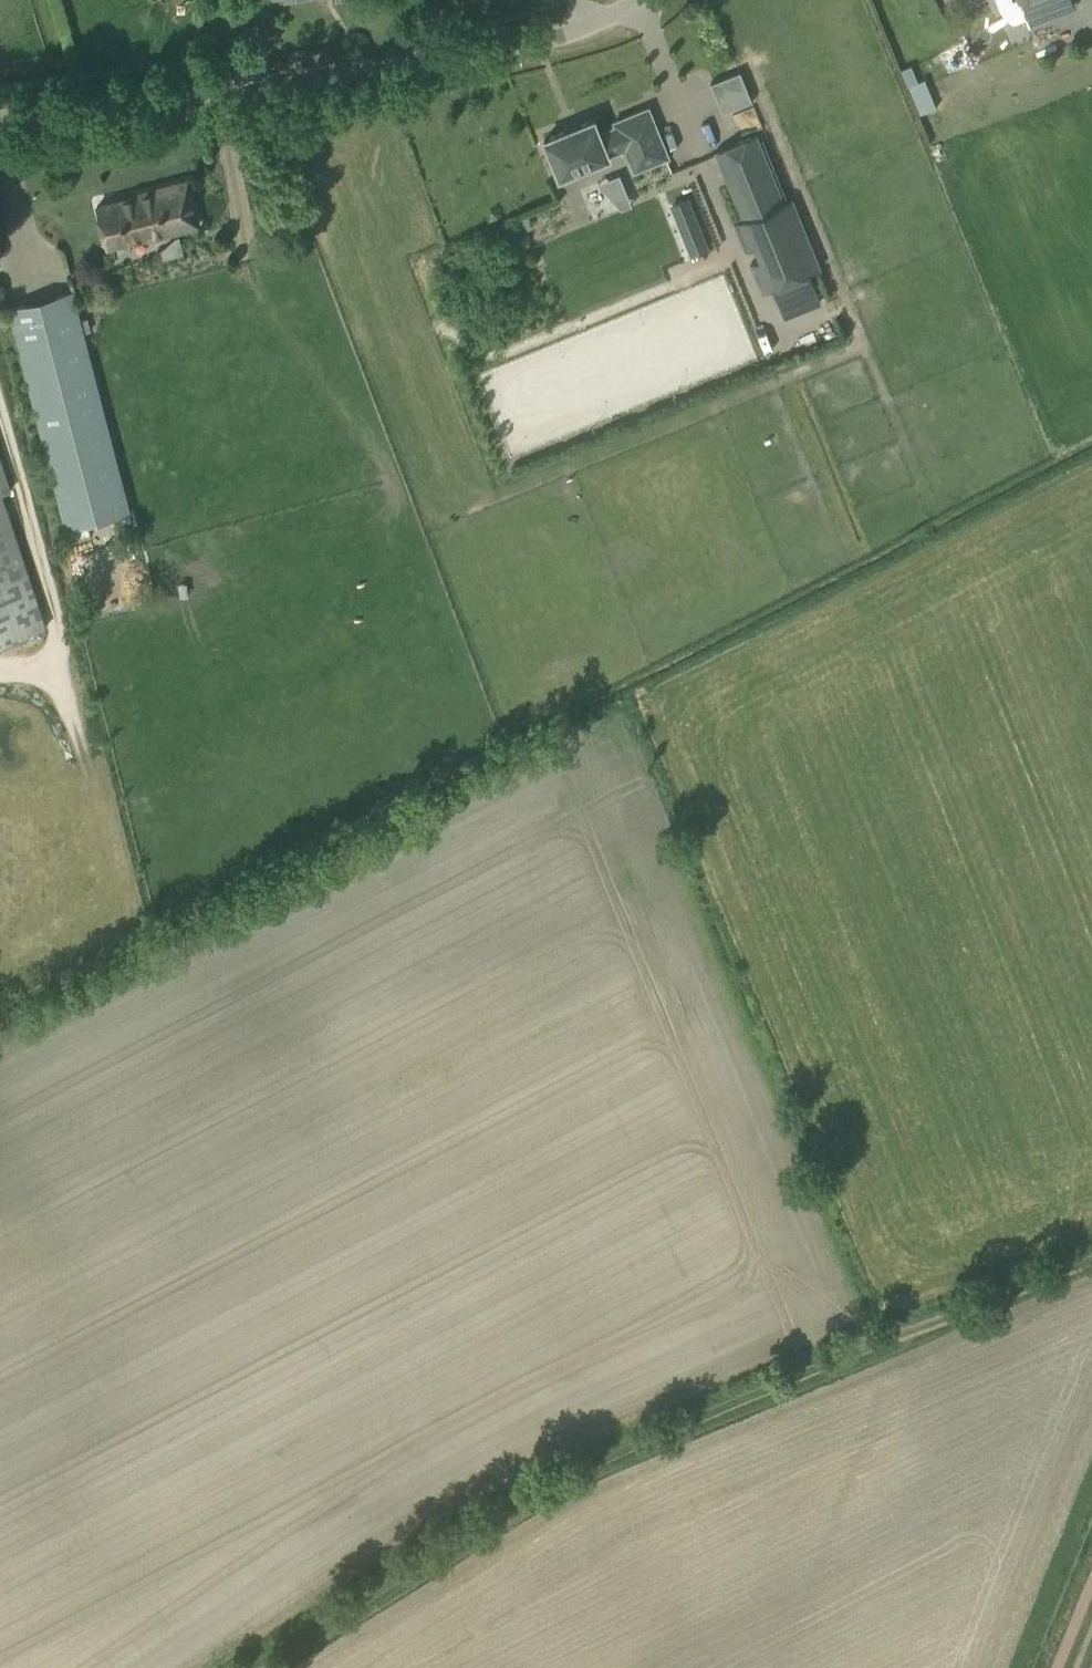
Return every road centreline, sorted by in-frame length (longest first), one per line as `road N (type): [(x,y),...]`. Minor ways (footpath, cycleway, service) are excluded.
road 1 (unclassified): [(0,115),(495,51),(572,32),(636,0)]

